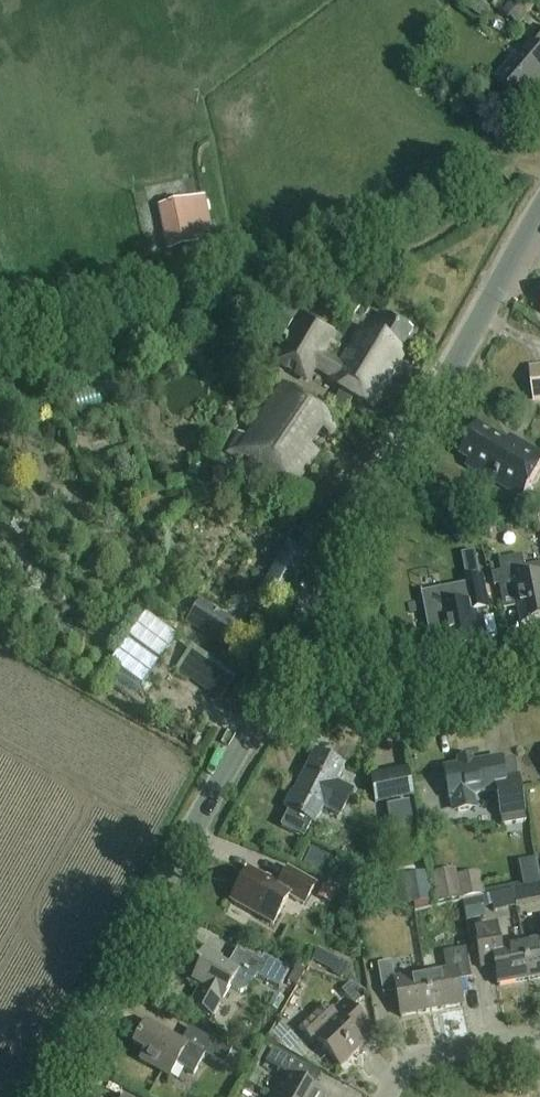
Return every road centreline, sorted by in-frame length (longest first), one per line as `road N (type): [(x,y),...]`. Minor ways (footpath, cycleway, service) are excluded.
road 1 (tertiary): [(291,652),(44,1096)]
road 2 (tertiary): [(539,214),(291,652)]
road 3 (track): [(166,289),(177,308),(212,316),(384,266),(439,239),(504,177),(539,162)]
road 4 (residential): [(539,678),(397,703),(291,652)]
road 5 (track): [(0,390),(212,316)]
road 6 (residential): [(388,1096),(411,1056),(539,1033)]

